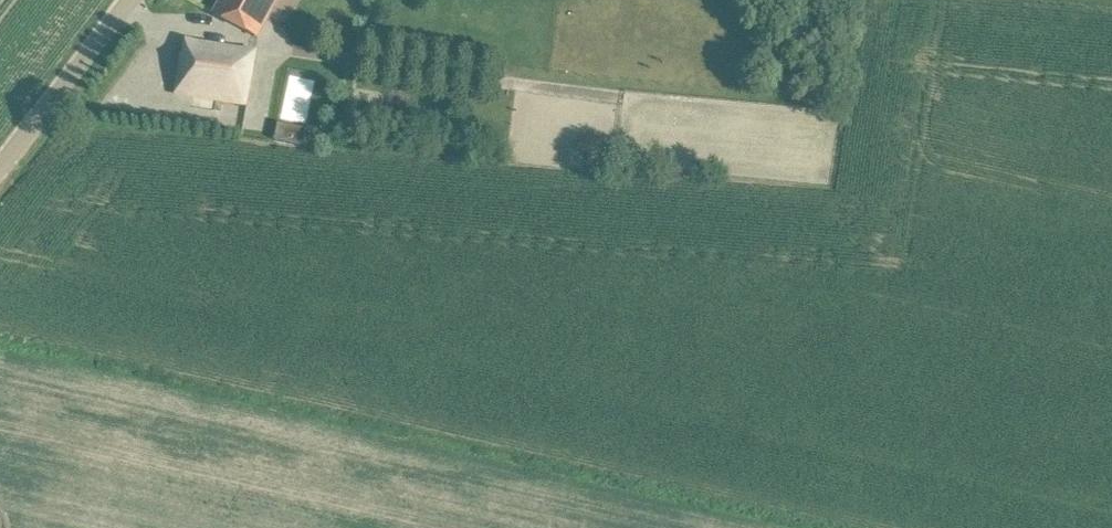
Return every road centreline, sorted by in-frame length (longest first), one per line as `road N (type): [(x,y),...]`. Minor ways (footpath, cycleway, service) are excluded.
road 1 (unclassified): [(0,166),(130,0)]

